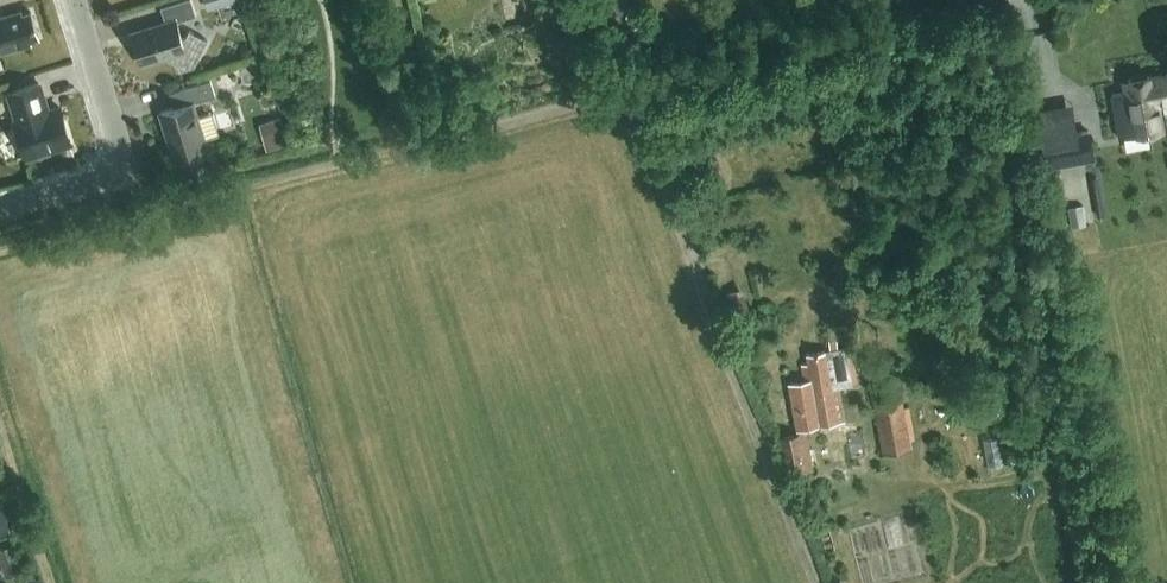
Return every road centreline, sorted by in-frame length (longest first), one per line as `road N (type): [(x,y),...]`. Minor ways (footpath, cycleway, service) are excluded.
road 1 (track): [(822,582),(647,100),(1017,0)]
road 2 (track): [(0,256),(434,142)]
road 3 (residential): [(0,208),(107,179),(120,164),(122,146),(74,0)]
road 4 (track): [(434,142),(647,100)]
road 5 (track): [(49,582),(0,424)]
road 6 (track): [(434,142),(399,0)]

